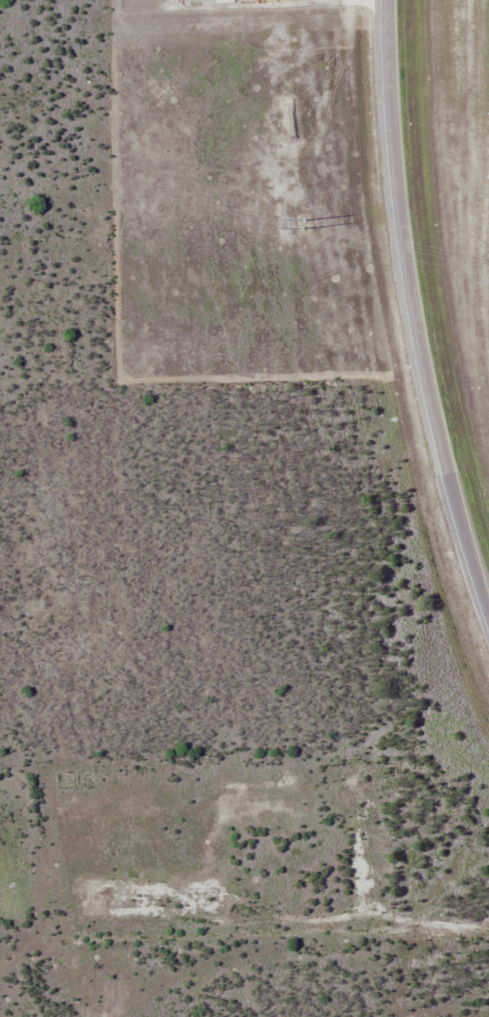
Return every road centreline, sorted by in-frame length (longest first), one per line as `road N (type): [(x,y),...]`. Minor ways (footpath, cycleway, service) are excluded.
road 1 (motorway): [(386,0),(399,205),(420,346),(434,427),(488,619)]

